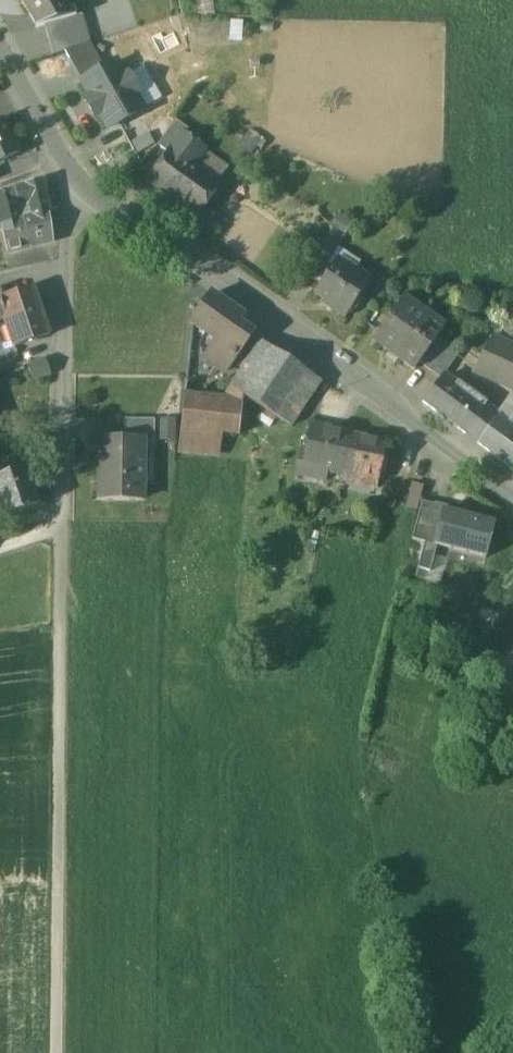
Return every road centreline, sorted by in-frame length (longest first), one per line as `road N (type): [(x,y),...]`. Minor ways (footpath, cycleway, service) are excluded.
road 1 (tertiary): [(72,173),(213,270),(512,506)]
road 2 (track): [(65,527),(55,1052)]
road 3 (residential): [(72,173),(65,527)]
road 4 (tertiary): [(0,47),(72,173)]

